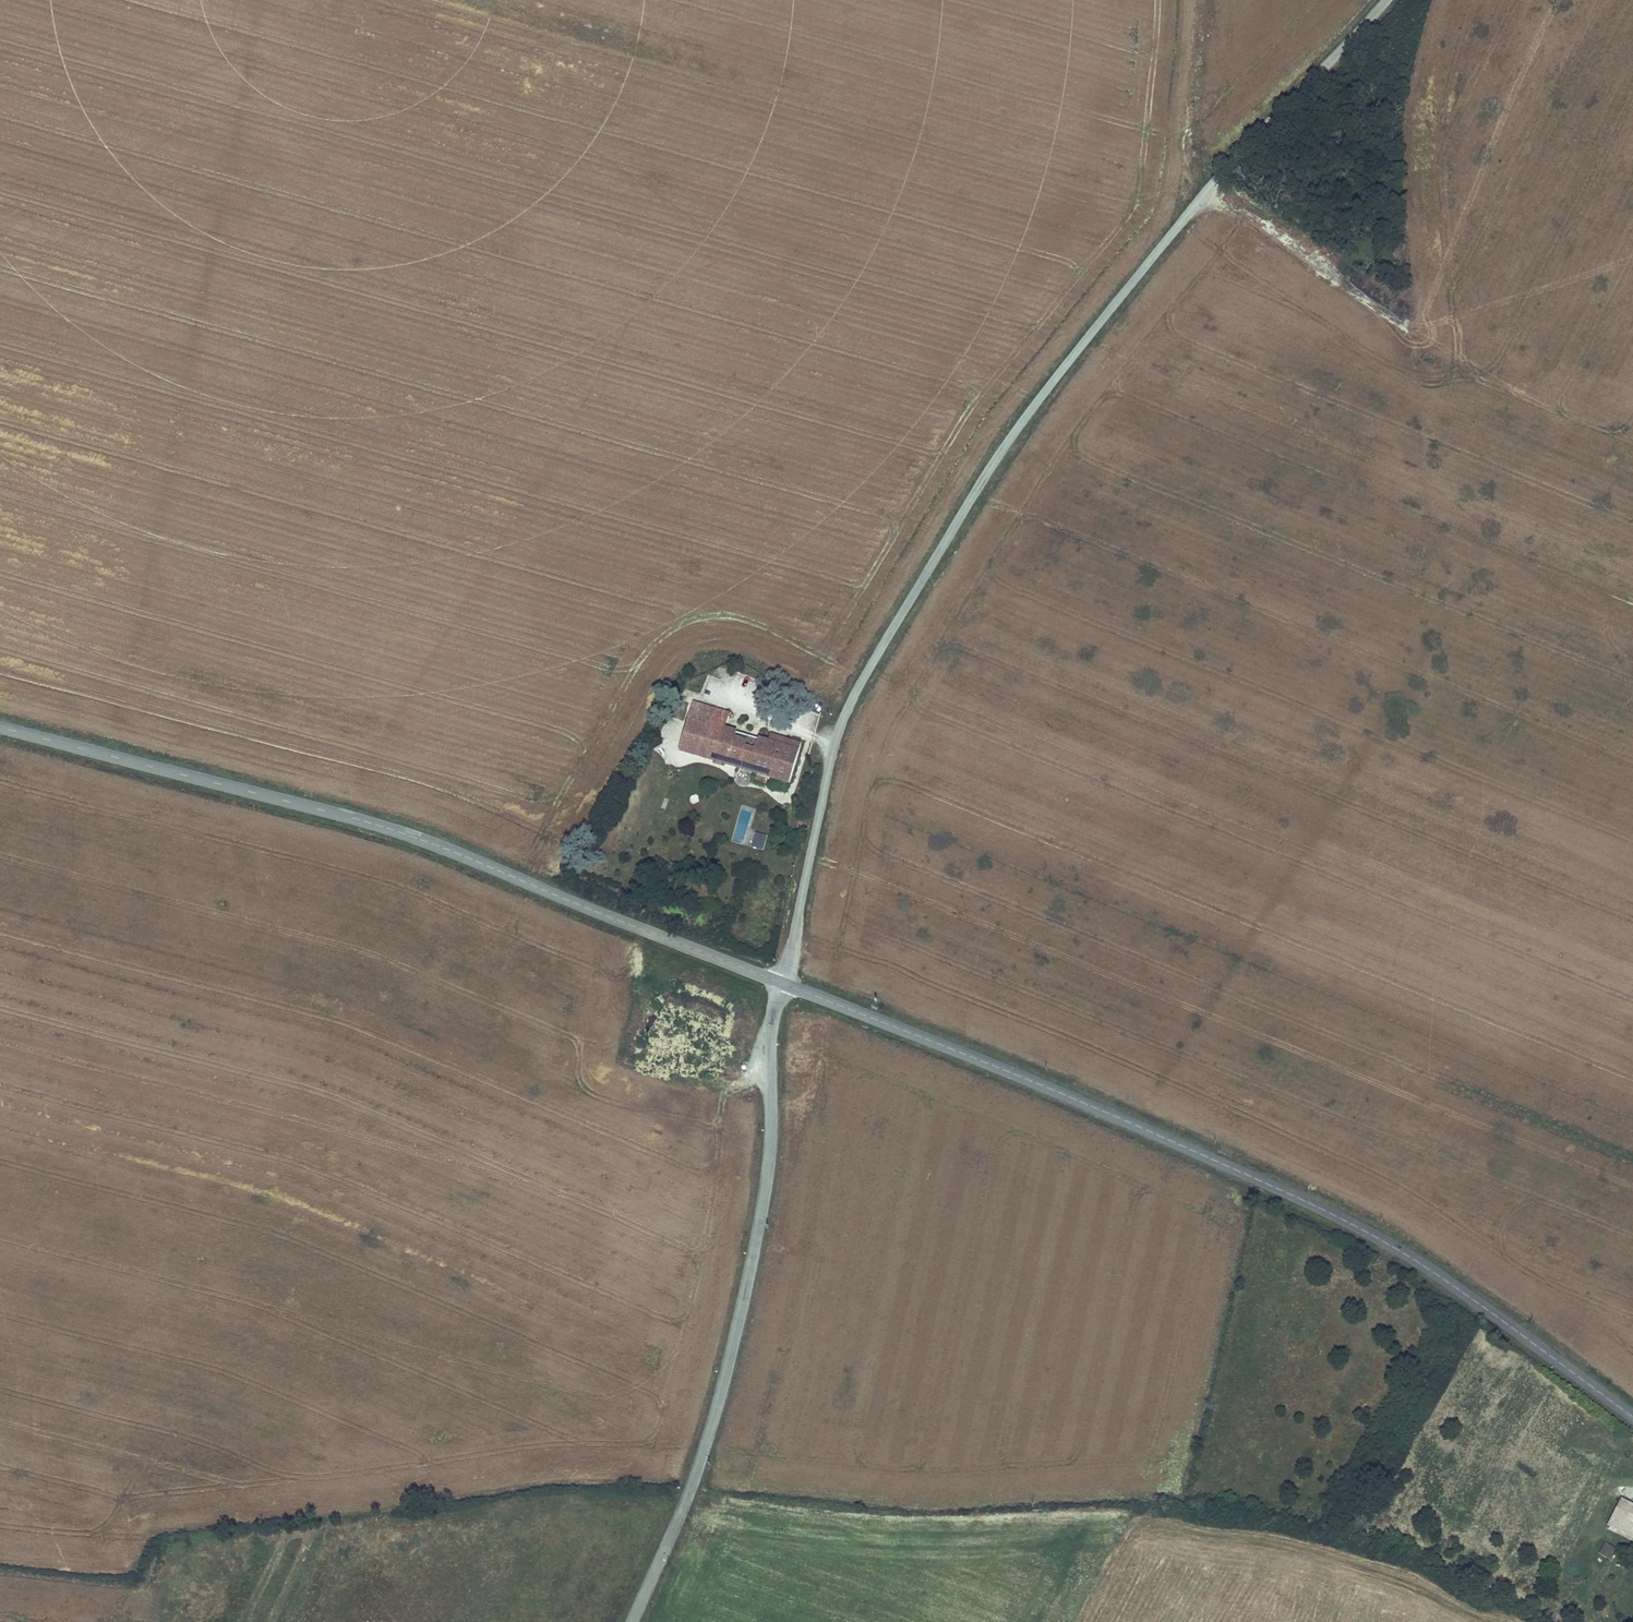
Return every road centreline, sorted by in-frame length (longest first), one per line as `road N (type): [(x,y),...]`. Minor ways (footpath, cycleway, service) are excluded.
road 1 (unclassified): [(1384,0),(1222,177),(1008,440),(845,710),(784,986)]
road 2 (tertiary): [(1632,1420),(1399,1251),(1010,1071),(784,986)]
road 3 (tertiary): [(784,986),(421,841),(0,726)]
road 4 (unclassified): [(784,986),(770,1135),(727,1348),(701,1457),(631,1621)]

